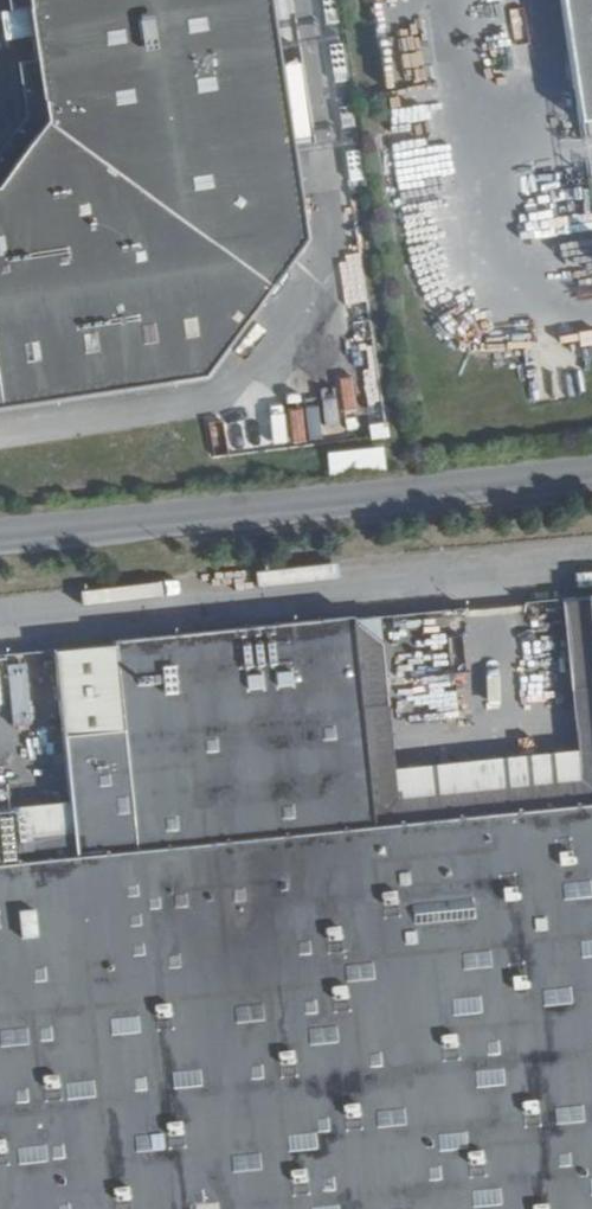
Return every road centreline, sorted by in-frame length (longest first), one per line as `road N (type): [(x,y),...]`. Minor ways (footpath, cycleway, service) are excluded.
road 1 (unclassified): [(0,539),(591,476)]

